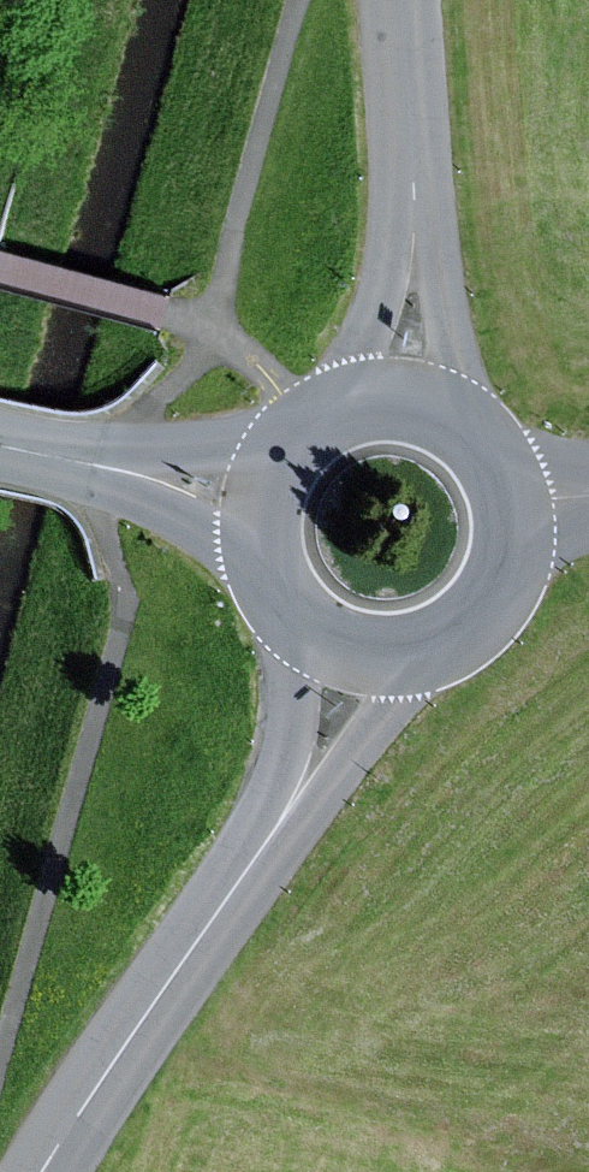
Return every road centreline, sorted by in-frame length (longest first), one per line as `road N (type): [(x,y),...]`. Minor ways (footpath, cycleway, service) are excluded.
road 1 (tertiary): [(369,655),(360,694),(316,769),(43,1171)]
road 2 (tertiary): [(404,0),(423,361),(412,412)]
road 3 (tertiary): [(0,446),(270,513)]
road 4 (tertiary): [(369,655),(410,655),(449,643),(482,618),(504,584),(515,544),(512,504)]
road 5 (tertiary): [(412,412),(349,418),(320,433),(297,455),(270,513)]
road 6 (tertiary): [(270,513),(270,551),(303,619),(369,655)]
road 7 (tertiary): [(512,504),(475,443),(412,412)]

